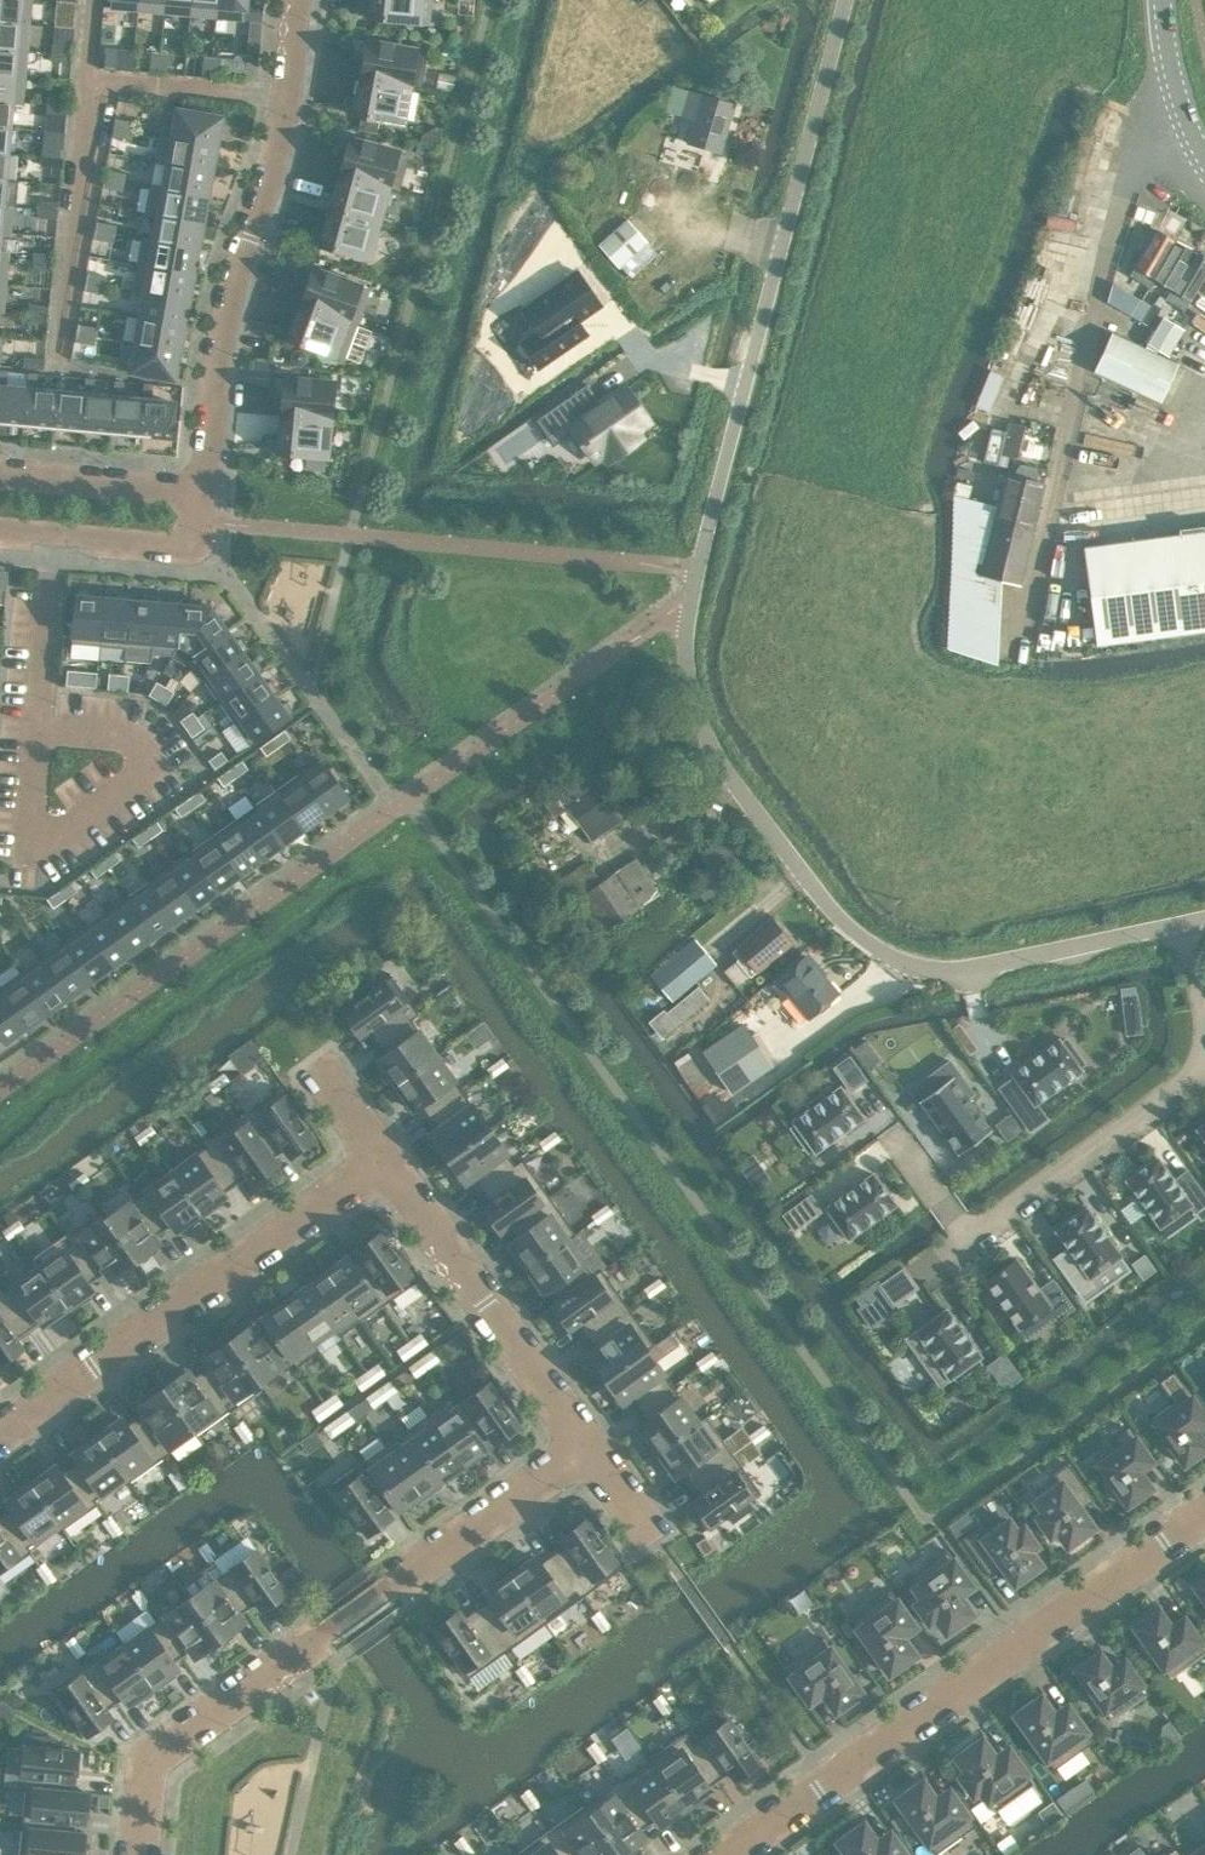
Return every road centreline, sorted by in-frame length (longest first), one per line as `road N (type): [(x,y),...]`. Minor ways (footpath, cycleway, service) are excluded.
road 1 (unclassified): [(1179,923),(969,970),(898,961),(822,899),(730,776),(697,717),(684,654),(691,591),(845,0)]
road 2 (residential): [(139,1854),(147,1763),(582,1458)]
road 3 (residential): [(730,1854),(1204,1518)]
road 4 (residential): [(299,0),(284,131),(226,323),(203,497)]
road 5 (residential): [(385,1156),(0,1434)]
road 6 (residential): [(1179,923),(1203,1016),(1203,1050),(1186,1077),(970,1244)]
road 7 (residential): [(582,1458),(385,1156)]
road 8 (residential): [(40,730),(34,812),(52,844),(160,775),(134,737)]
road 9 (residential): [(203,497),(0,478)]
road 10 (residential): [(57,532),(40,730)]
road 11 (residential): [(57,532),(188,542),(203,497)]
road 12 (tertiary): [(1204,160),(1174,84),(1161,0)]

